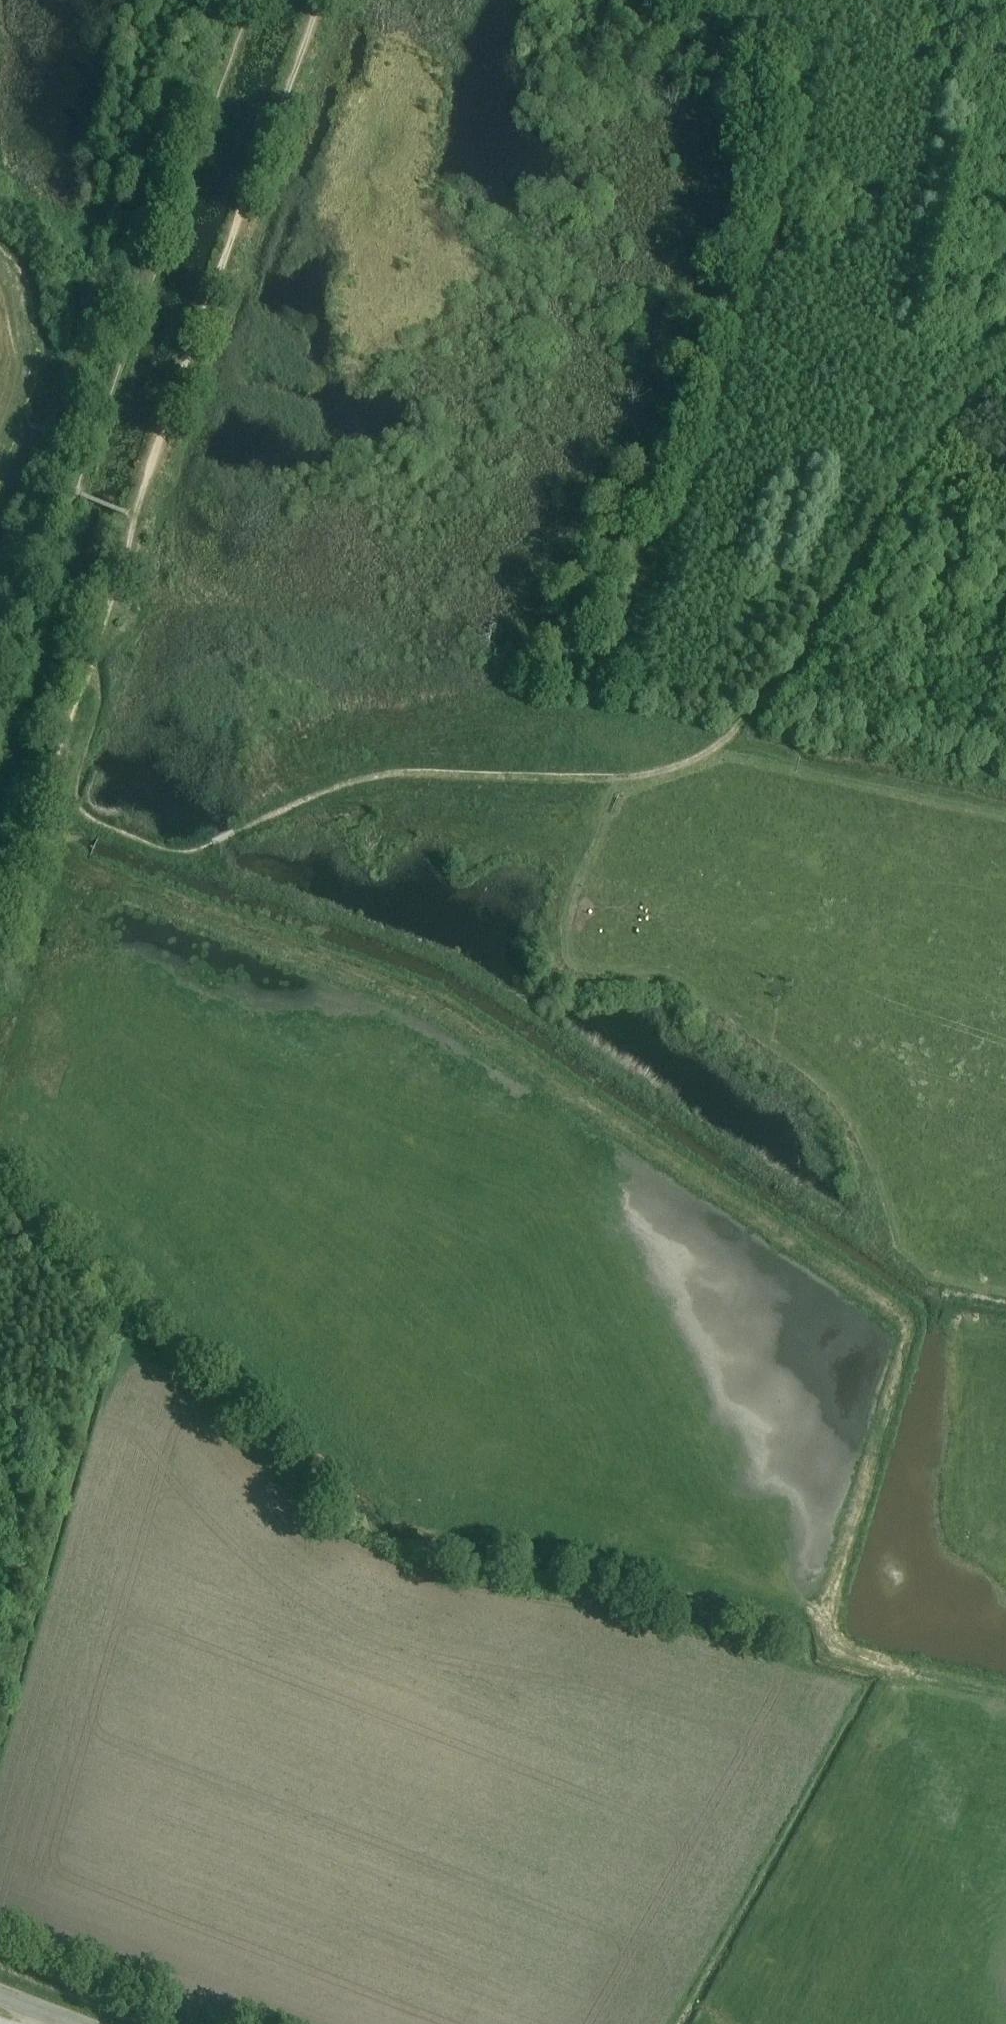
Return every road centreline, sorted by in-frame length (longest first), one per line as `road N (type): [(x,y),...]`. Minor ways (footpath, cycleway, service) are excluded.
road 1 (track): [(325,0),(0,914)]
road 2 (track): [(642,776),(706,754),(786,678),(871,534),(937,443),(963,409),(1005,376)]

